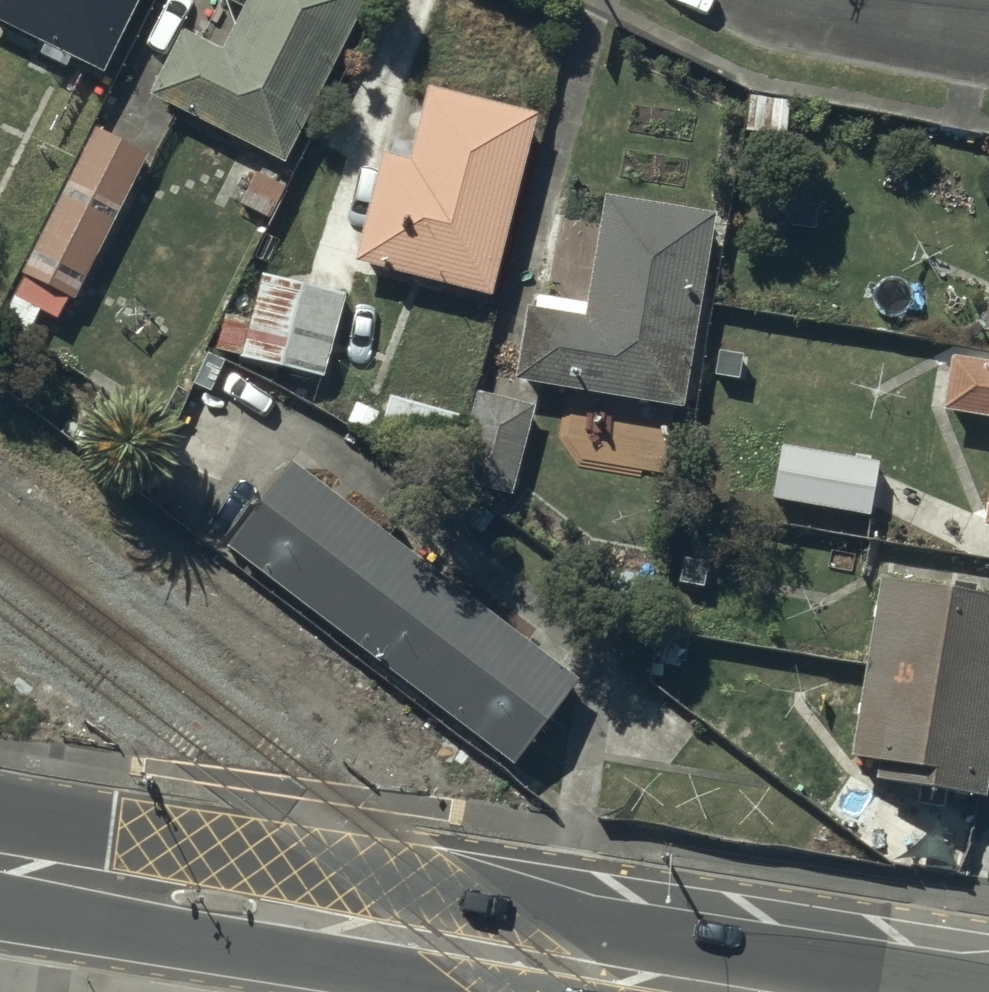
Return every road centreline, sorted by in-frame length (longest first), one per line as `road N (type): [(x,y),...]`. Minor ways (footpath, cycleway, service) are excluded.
road 1 (primary): [(117,884),(531,947),(752,991)]
road 2 (residential): [(988,28),(844,0)]
road 3 (trunk): [(0,850),(117,884)]

